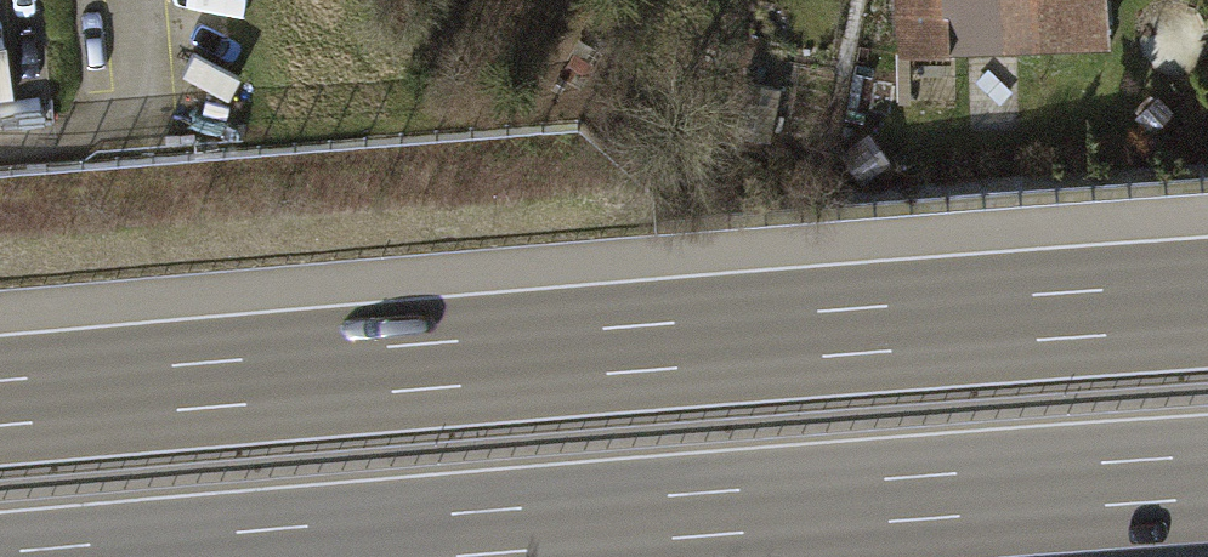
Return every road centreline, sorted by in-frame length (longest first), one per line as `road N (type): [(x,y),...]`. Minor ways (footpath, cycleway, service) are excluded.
road 1 (motorway): [(1207,308),(0,402)]
road 2 (motorway): [(235,556),(1207,482)]

